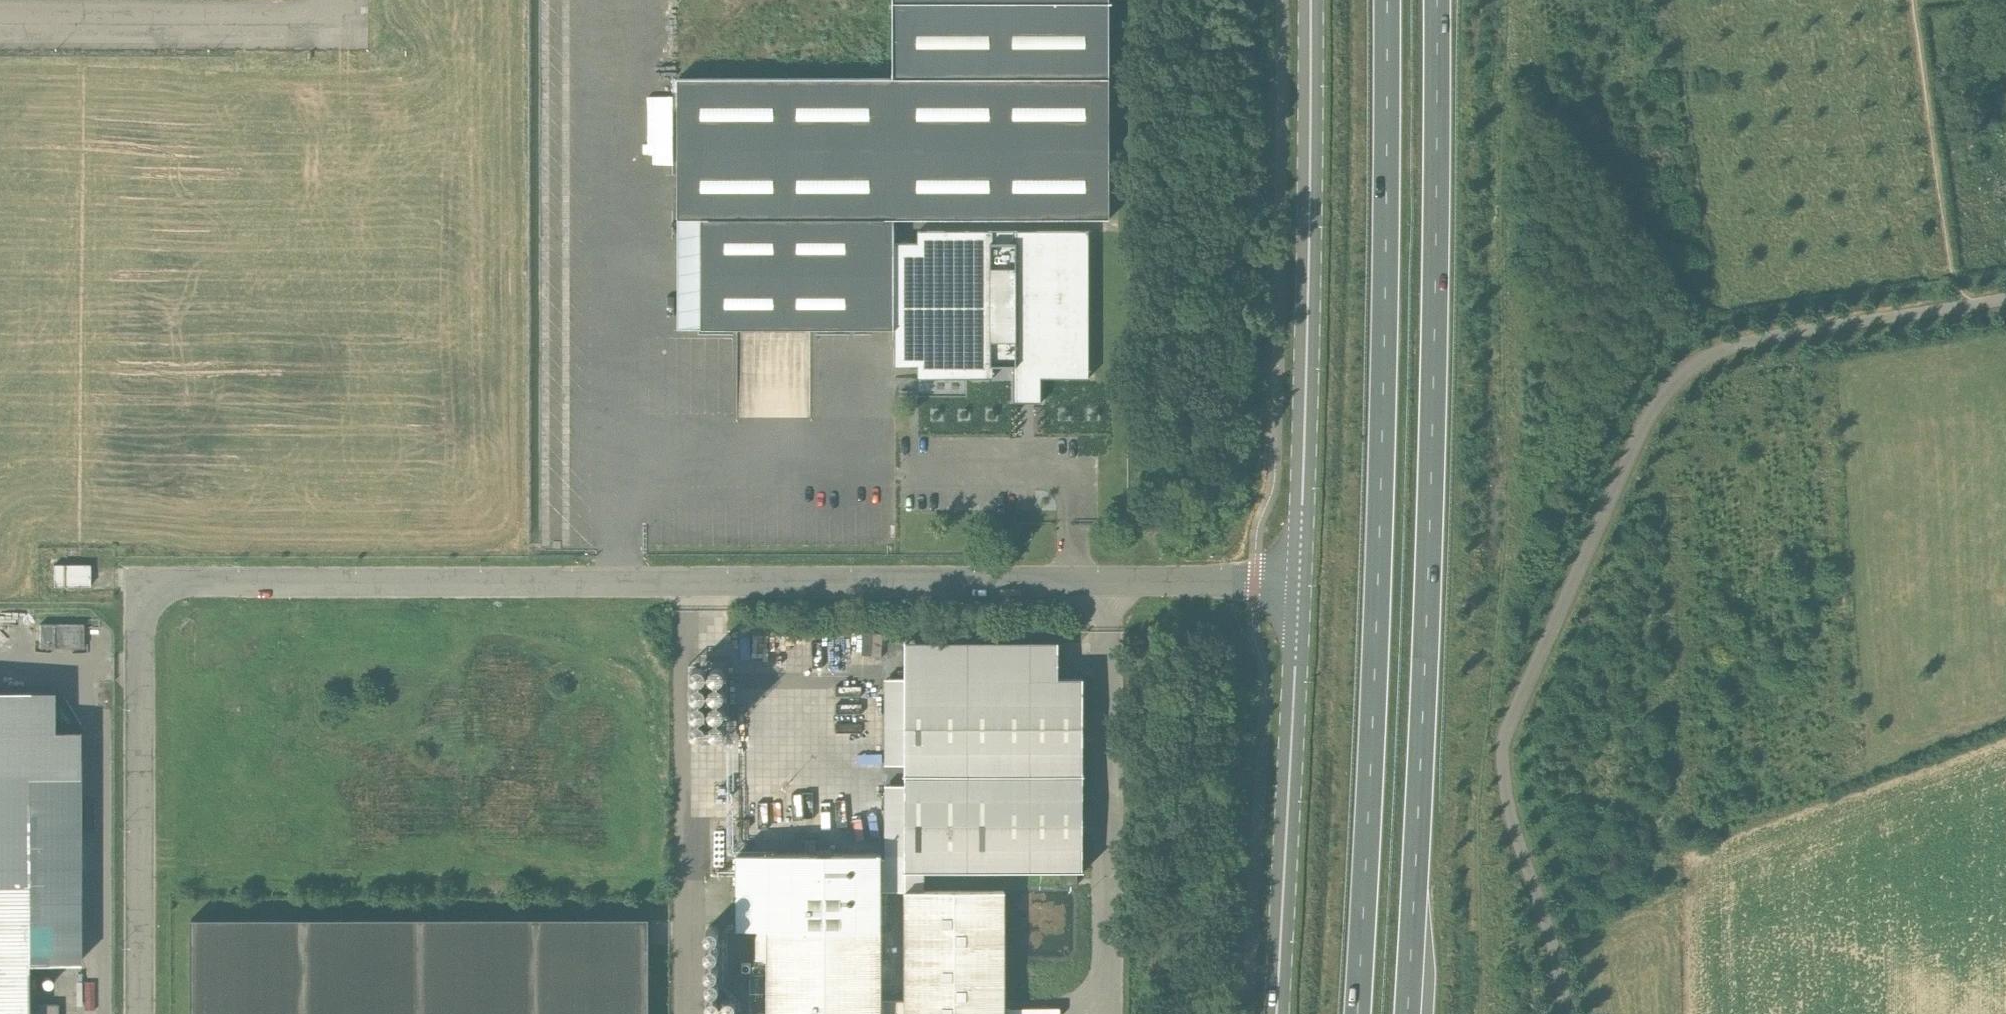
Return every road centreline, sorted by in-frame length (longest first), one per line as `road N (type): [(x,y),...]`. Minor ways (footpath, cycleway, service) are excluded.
road 1 (unclassified): [(1301,581),(178,582),(145,598)]
road 2 (unclassified): [(2005,298),(1733,344),(1700,361),(1658,404),(1504,740),(1510,813),(1550,936),(1565,1013)]
road 3 (trunk): [(1388,0),(1377,581),(1357,1013)]
road 4 (trunk): [(1409,1013),(1430,542),(1437,0)]
road 5 (unclassified): [(1301,581),(1311,0)]
road 6 (unclassified): [(1277,1013),(1301,581)]
road 7 (unclassified): [(140,1013),(145,598)]

